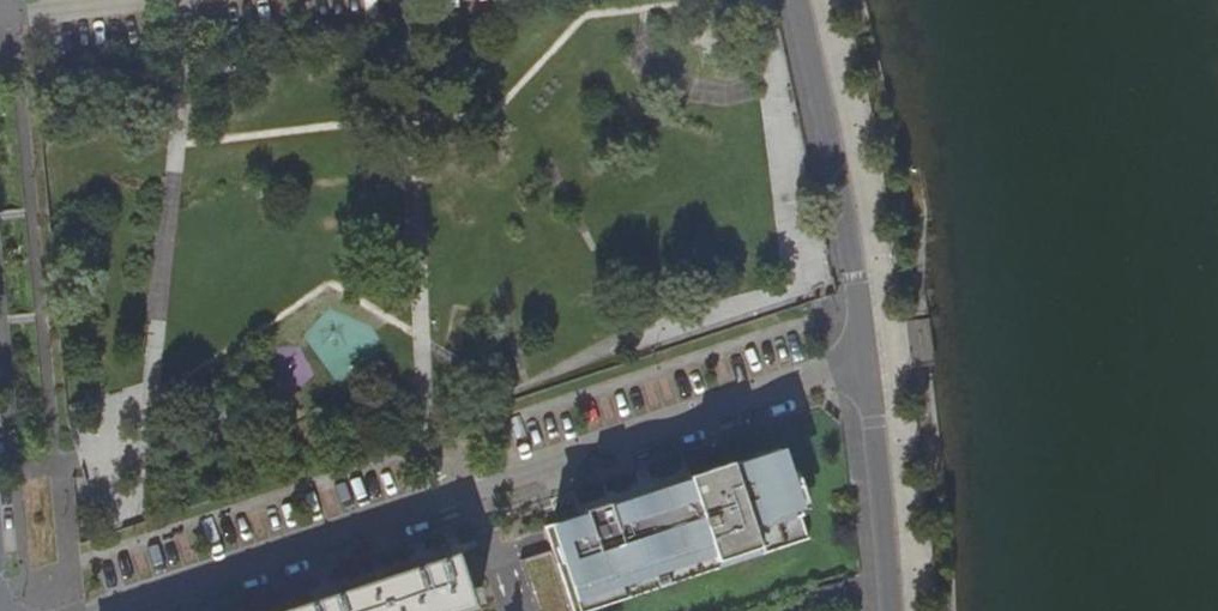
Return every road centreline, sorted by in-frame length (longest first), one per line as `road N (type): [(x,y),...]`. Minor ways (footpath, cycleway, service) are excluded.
road 1 (residential): [(86,610),(868,362)]
road 2 (residential): [(796,0),(852,247),(868,362)]
road 3 (residential): [(868,362),(890,610)]

